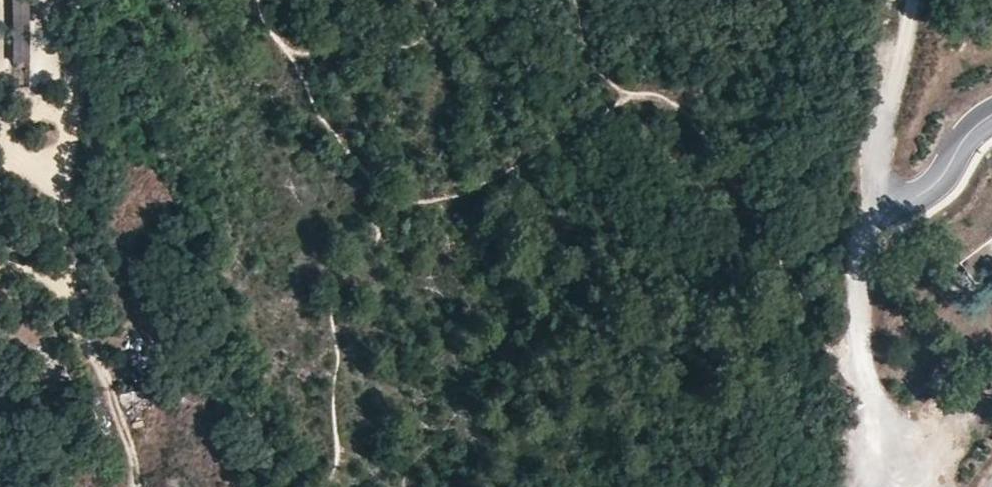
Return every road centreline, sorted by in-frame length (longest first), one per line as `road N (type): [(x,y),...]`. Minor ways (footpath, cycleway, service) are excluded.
road 1 (unclassified): [(881,486),(867,339),(882,211)]
road 2 (track): [(882,211),(908,0)]
road 3 (tertiary): [(882,211),(941,179),(970,131),(991,117)]

